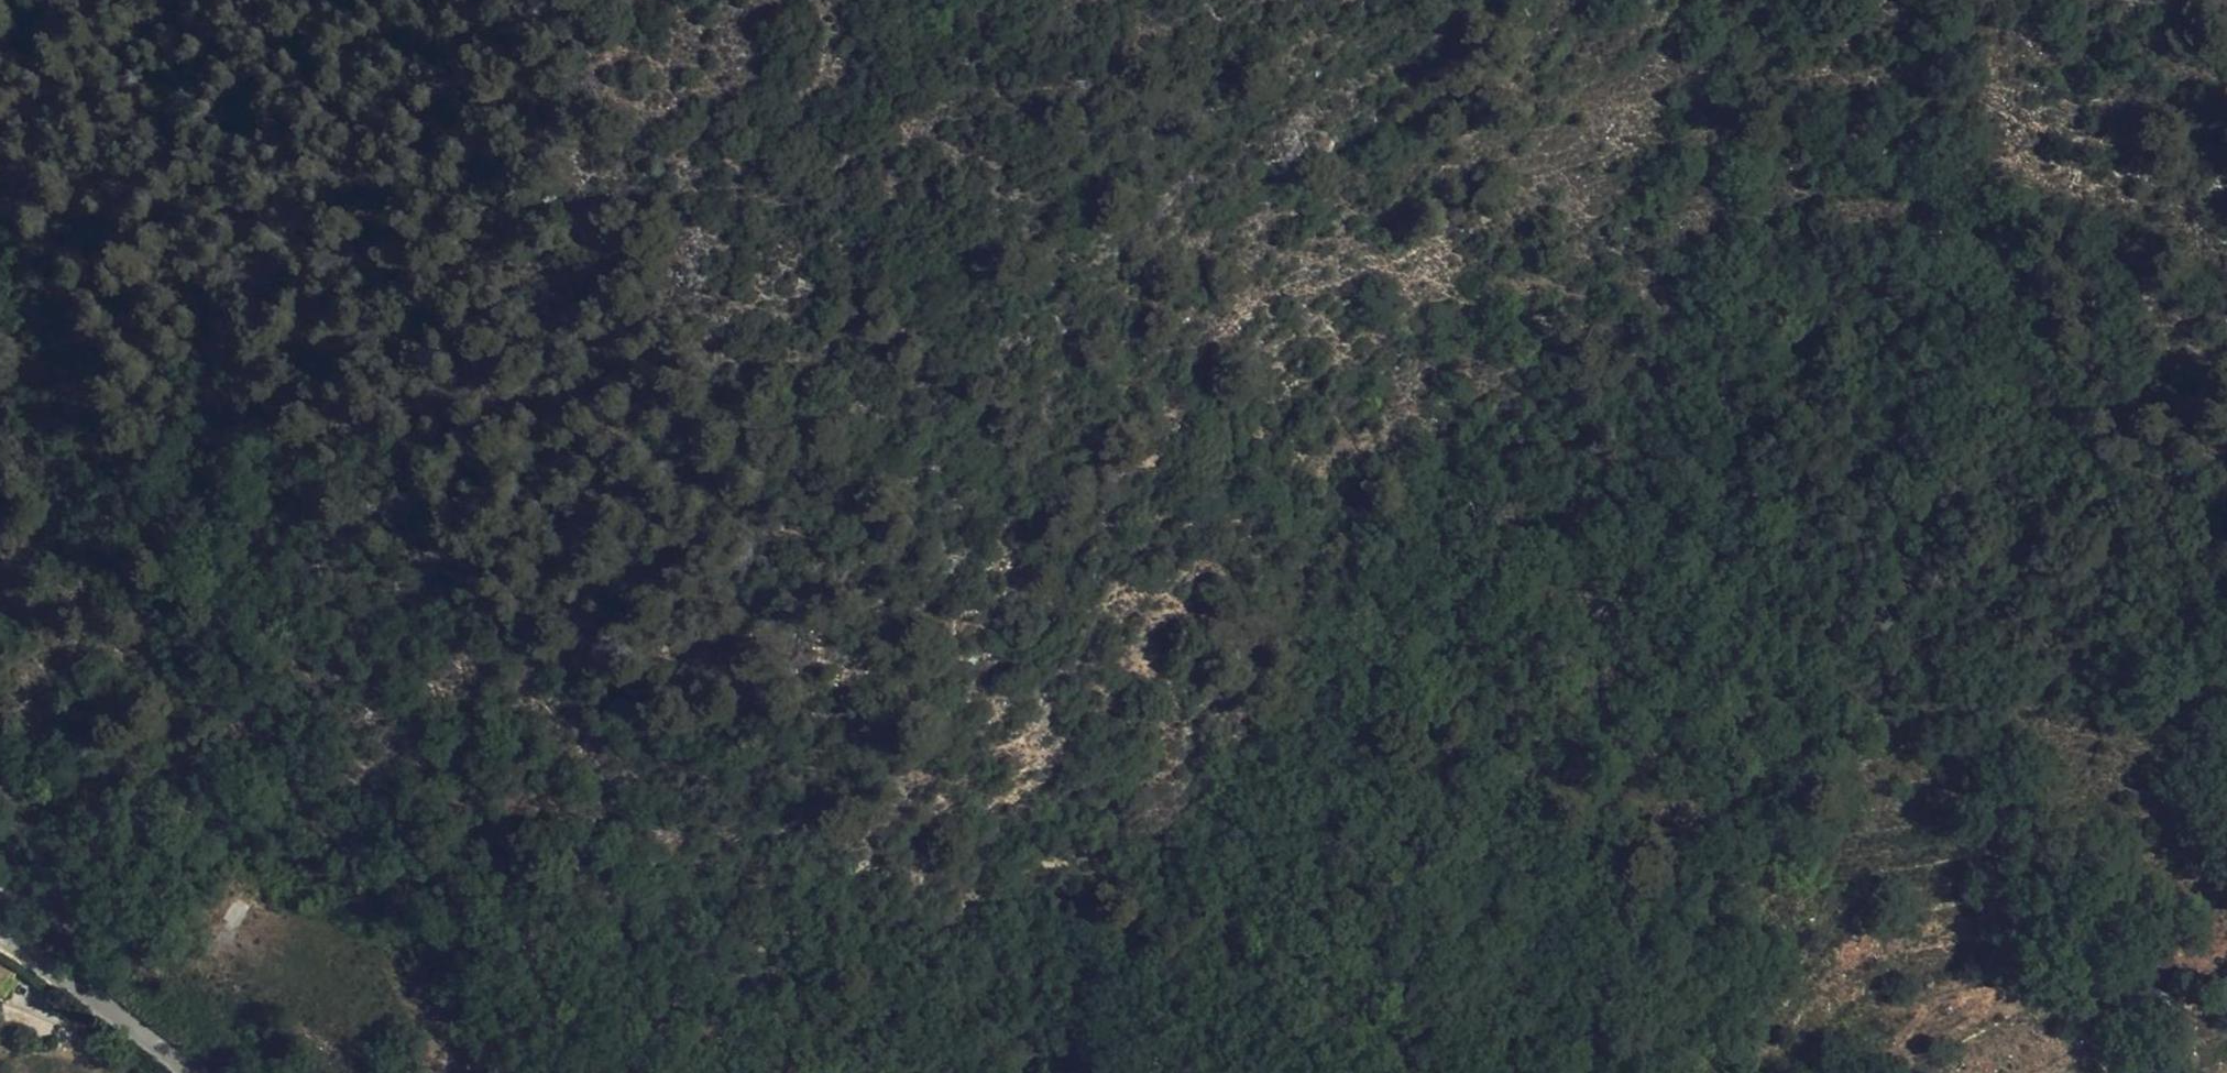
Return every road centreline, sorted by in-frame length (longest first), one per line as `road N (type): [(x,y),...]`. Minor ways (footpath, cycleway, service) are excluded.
road 1 (residential): [(190,1072),(0,930)]

